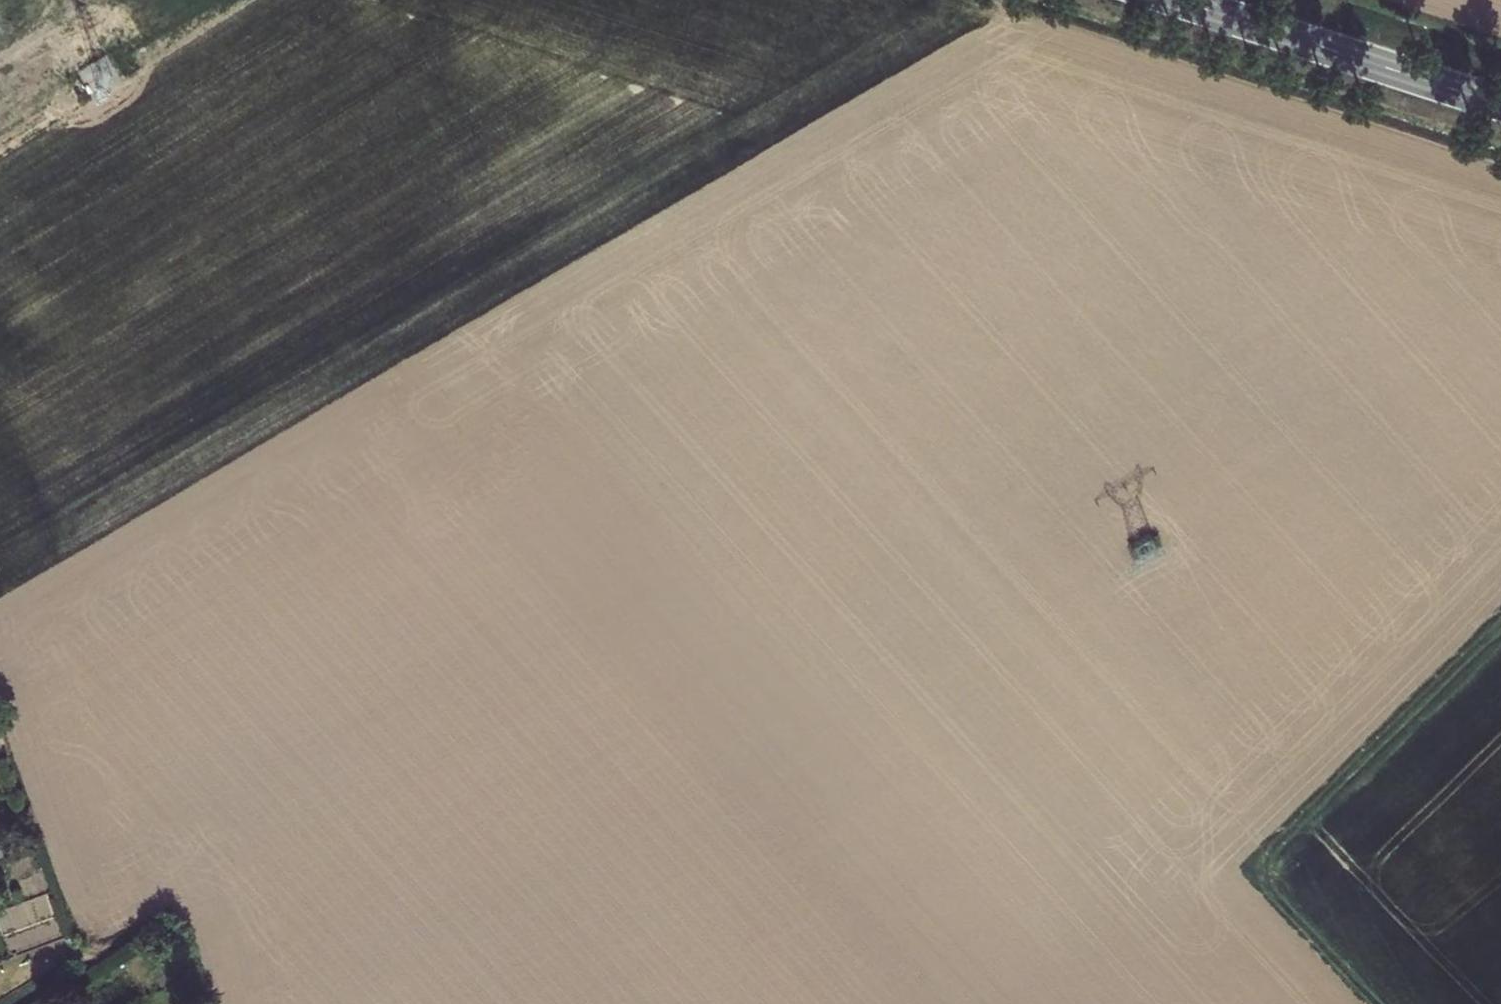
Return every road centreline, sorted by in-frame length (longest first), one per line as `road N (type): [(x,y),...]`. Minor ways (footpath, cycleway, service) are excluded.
road 1 (track): [(1384,1003),(1280,890),(1273,840),(1387,738),(1500,616)]
road 2 (secondary): [(1175,0),(1500,105)]

